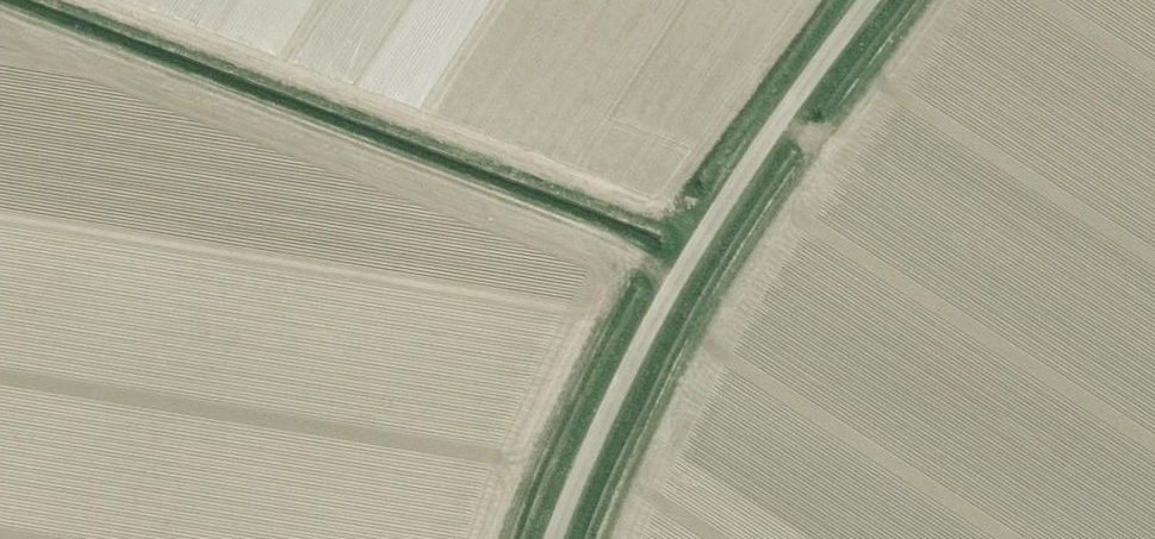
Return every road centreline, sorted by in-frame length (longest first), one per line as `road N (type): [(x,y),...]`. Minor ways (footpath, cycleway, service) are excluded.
road 1 (unclassified): [(561,538),(620,377),(866,0)]

